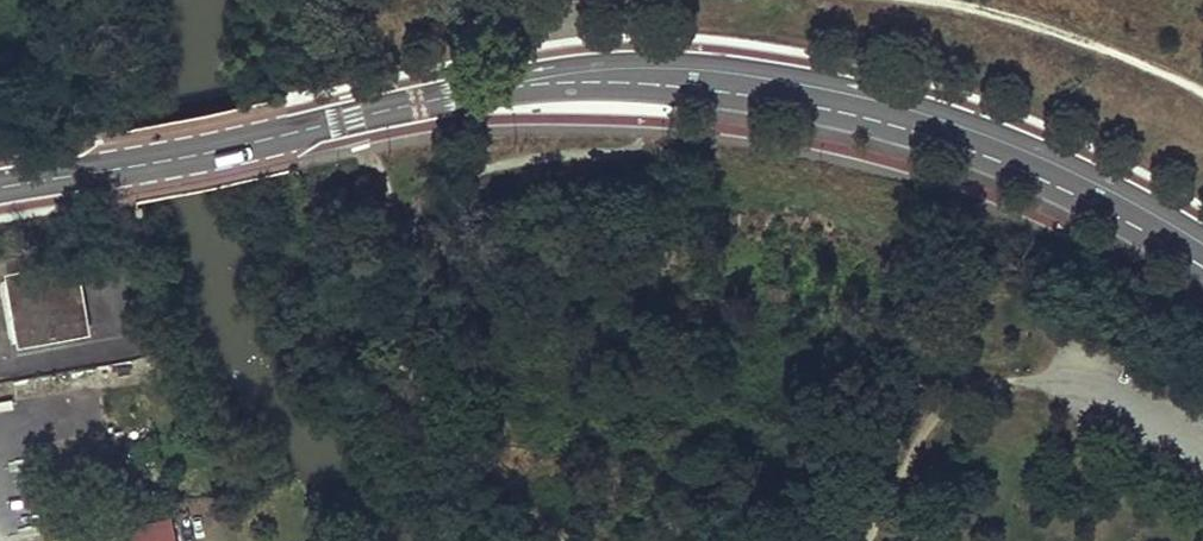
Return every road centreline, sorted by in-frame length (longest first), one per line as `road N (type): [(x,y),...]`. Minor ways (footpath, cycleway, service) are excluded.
road 1 (tertiary): [(1202,235),(1073,160),(935,106),(791,72),(602,61),(536,69),(453,97)]
road 2 (tertiary): [(453,97),(653,89),(830,108),(1006,163),(1202,264)]
road 3 (tertiary): [(293,131),(0,186)]
road 4 (track): [(863,540),(937,422),(969,399),(1014,381),(1077,373)]
road 5 (tertiary): [(293,131),(453,97)]

